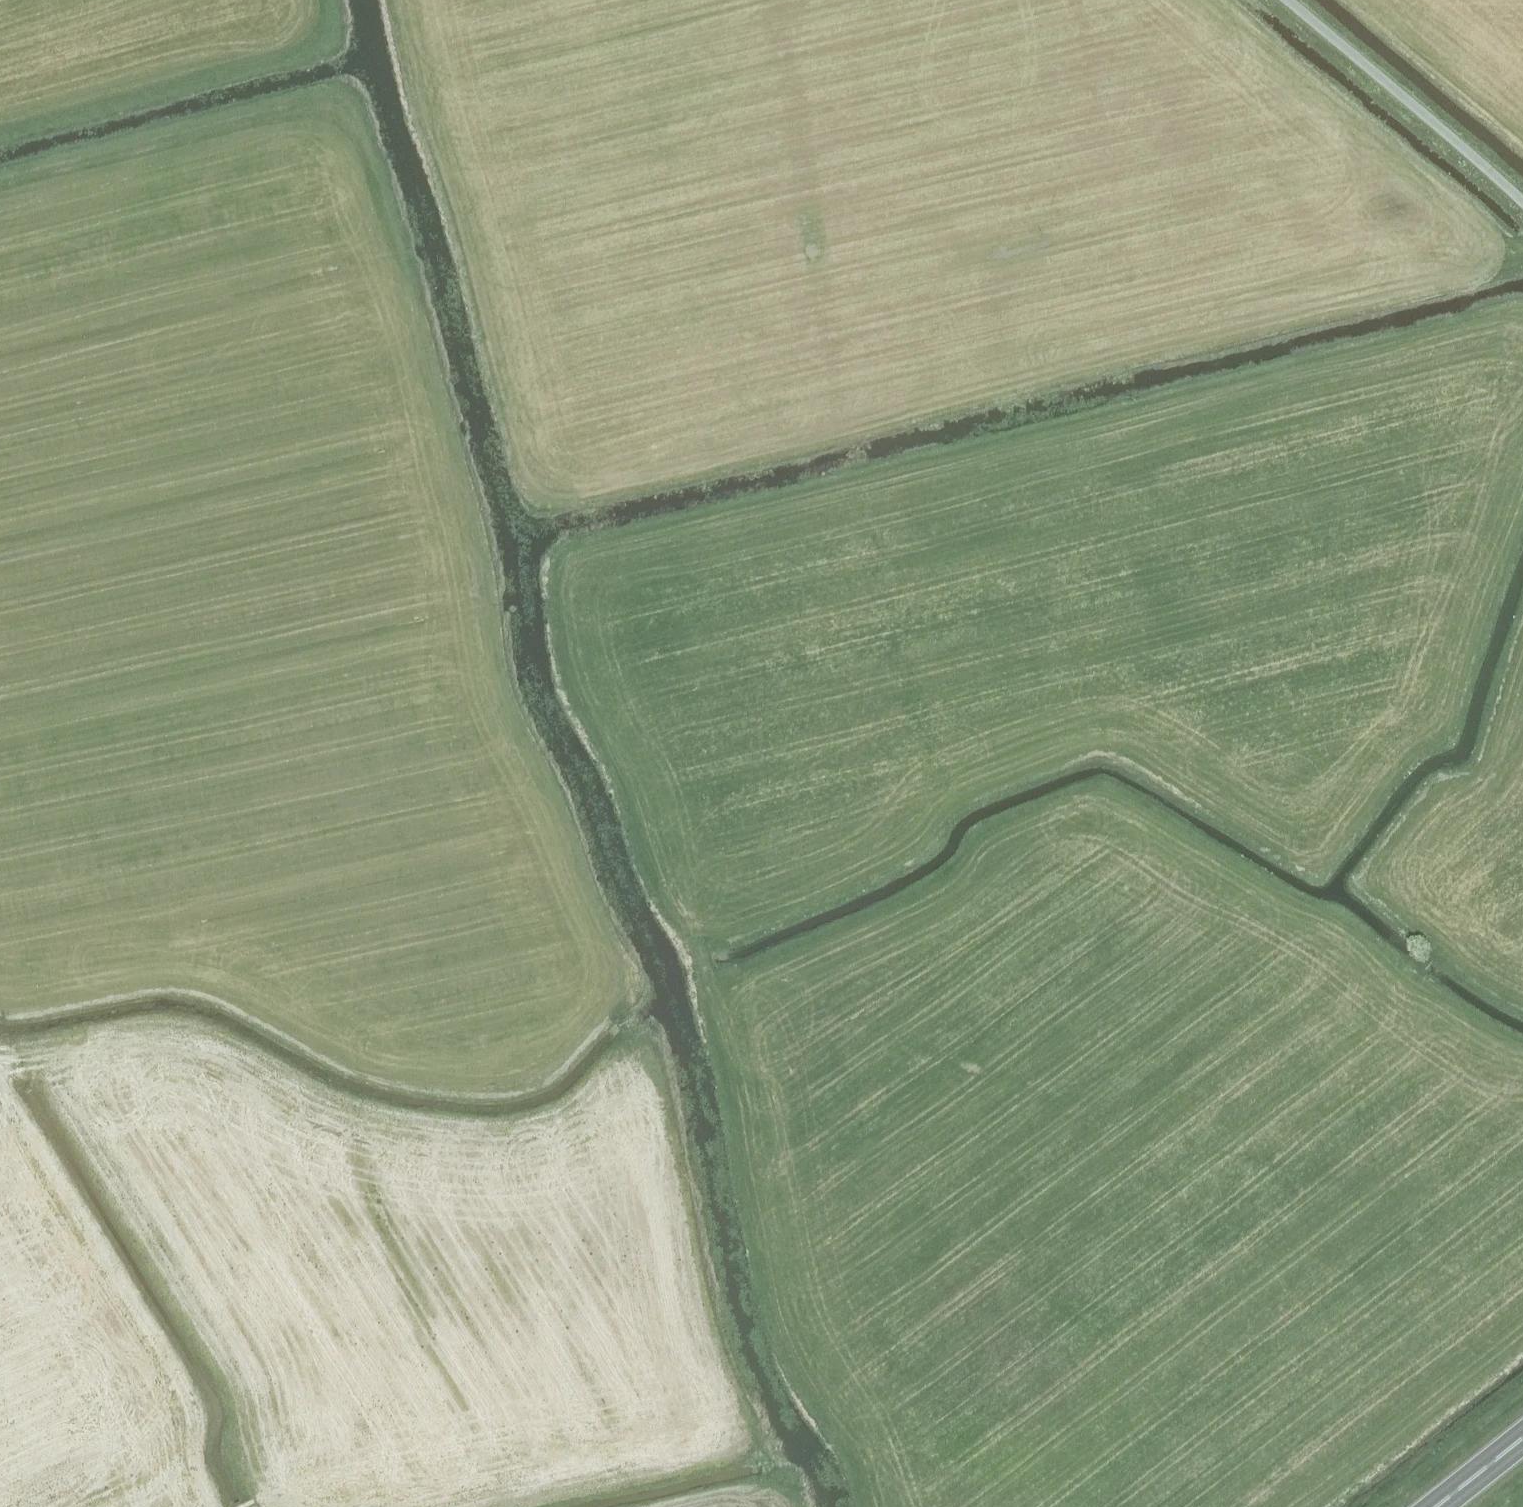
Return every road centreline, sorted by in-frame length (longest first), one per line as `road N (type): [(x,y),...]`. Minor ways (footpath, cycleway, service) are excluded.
road 1 (unclassified): [(1522,202),(1285,0)]

